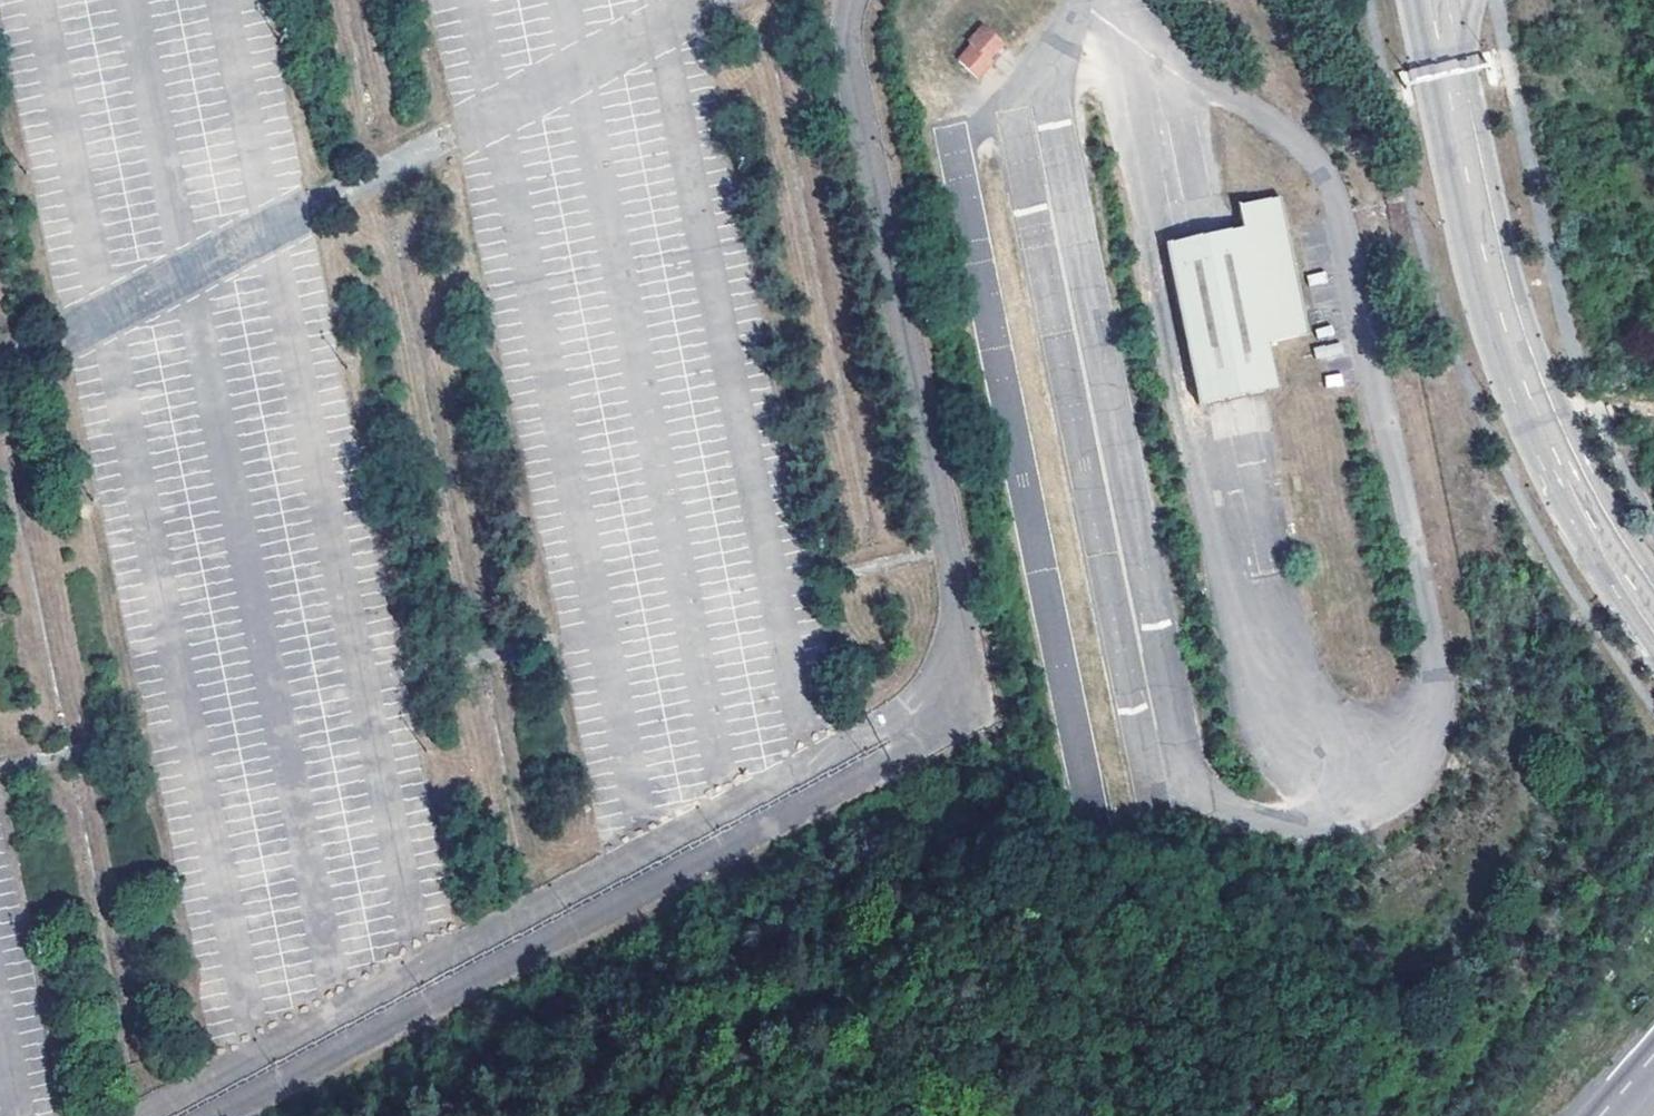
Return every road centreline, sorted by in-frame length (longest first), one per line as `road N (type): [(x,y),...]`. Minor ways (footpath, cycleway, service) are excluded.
road 1 (unclassified): [(1565,474),(1492,282),(1450,89)]
road 2 (unclassified): [(1565,474),(1595,561),(1653,647)]
road 3 (unclassified): [(1653,587),(1565,474)]

